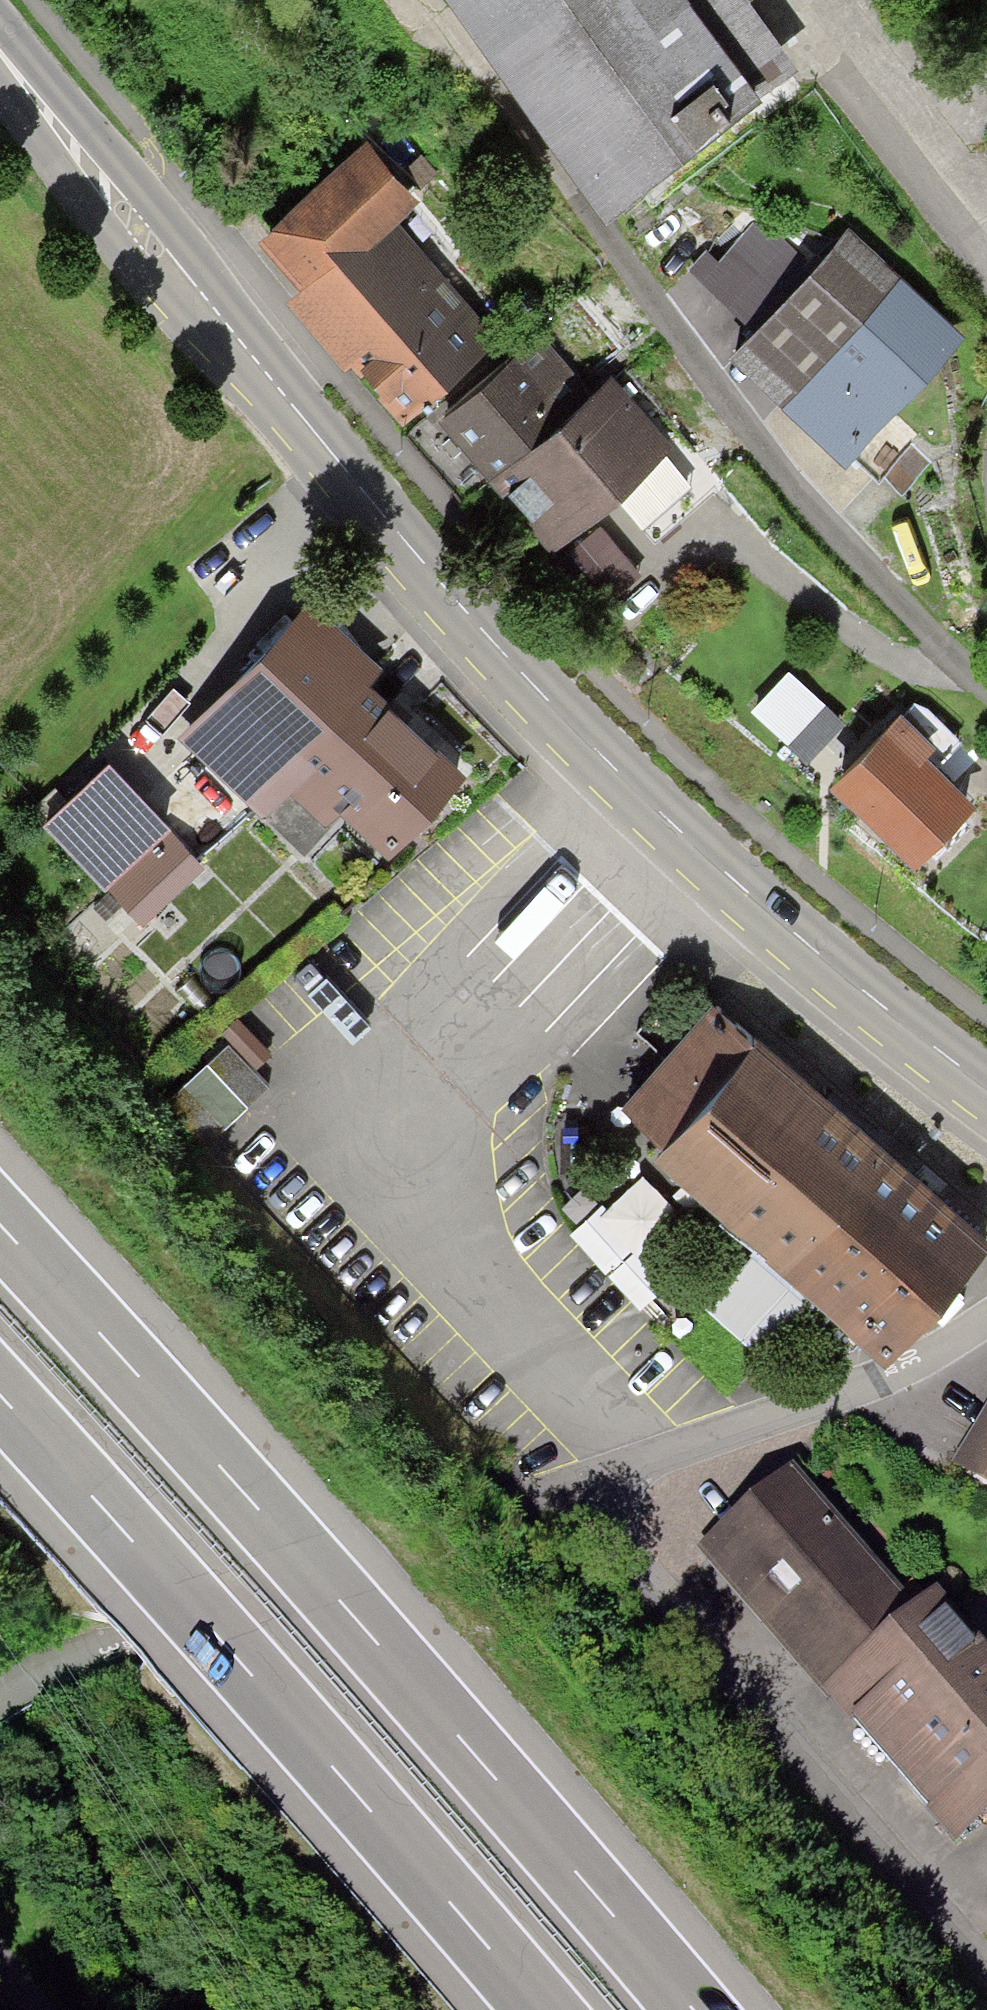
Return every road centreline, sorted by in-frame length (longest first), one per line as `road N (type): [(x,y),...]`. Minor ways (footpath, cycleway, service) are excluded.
road 1 (primary): [(0,55),(476,619),(660,813),(883,1007),(986,1085)]
road 2 (motorway): [(693,2009),(418,1686),(0,1224)]
road 3 (motorway): [(0,1400),(540,2009)]
road 4 (residential): [(0,1689),(88,1651),(596,1472)]
road 5 (residential): [(596,1472),(643,1551),(986,1971)]
road 6 (residential): [(596,1472),(707,1448),(861,1387),(986,1320)]
road 7 (track): [(34,0),(160,154)]

